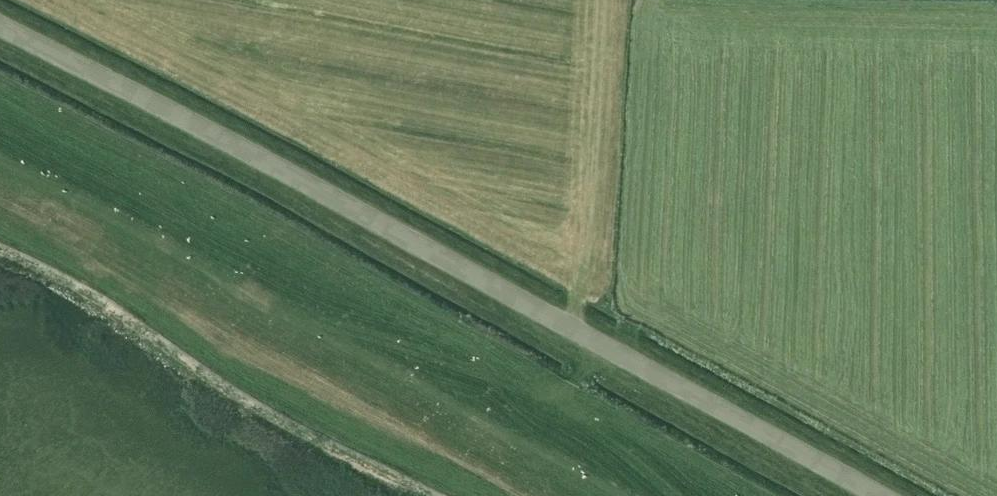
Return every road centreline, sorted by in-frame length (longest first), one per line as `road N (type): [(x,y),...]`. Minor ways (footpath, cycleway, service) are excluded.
road 1 (tertiary): [(0,26),(882,495)]
road 2 (track): [(561,403),(282,309),(141,289)]
road 3 (track): [(595,340),(561,403),(678,495)]

